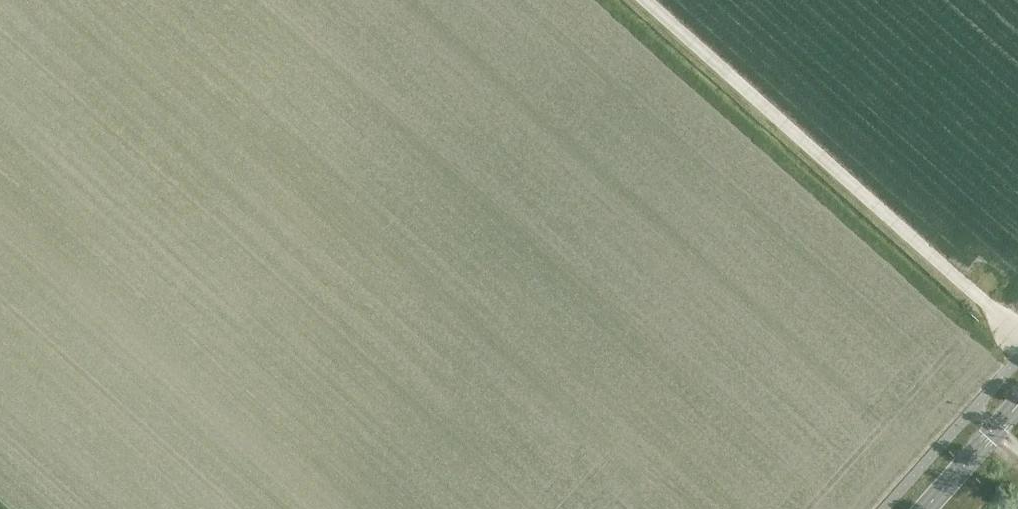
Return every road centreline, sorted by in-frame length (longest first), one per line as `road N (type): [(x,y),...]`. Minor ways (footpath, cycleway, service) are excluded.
road 1 (track): [(1017,334),(645,0)]
road 2 (tertiary): [(925,508),(1017,405)]

